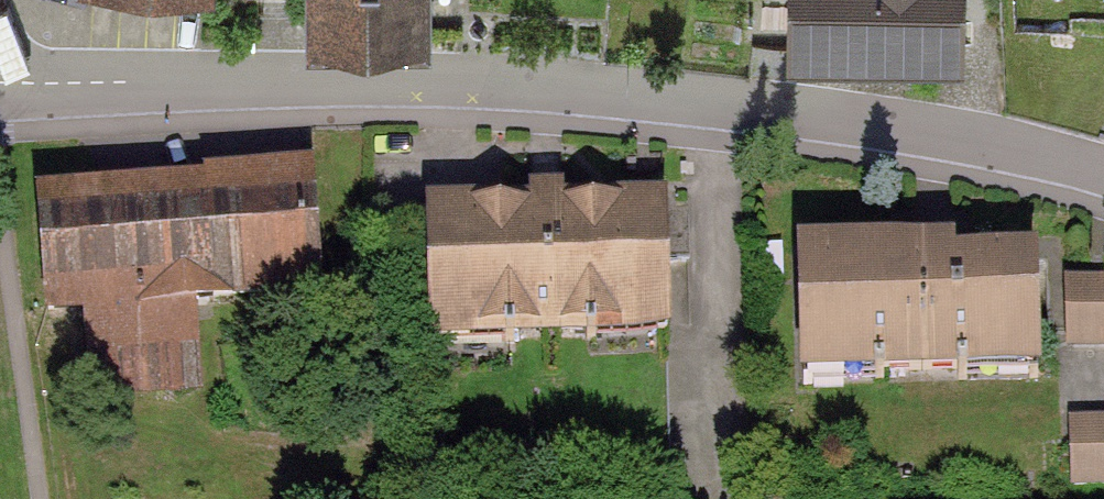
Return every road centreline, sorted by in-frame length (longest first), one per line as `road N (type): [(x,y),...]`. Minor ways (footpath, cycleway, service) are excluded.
road 1 (residential): [(1103,174),(995,142),(781,108),(434,79),(29,84),(0,74)]

